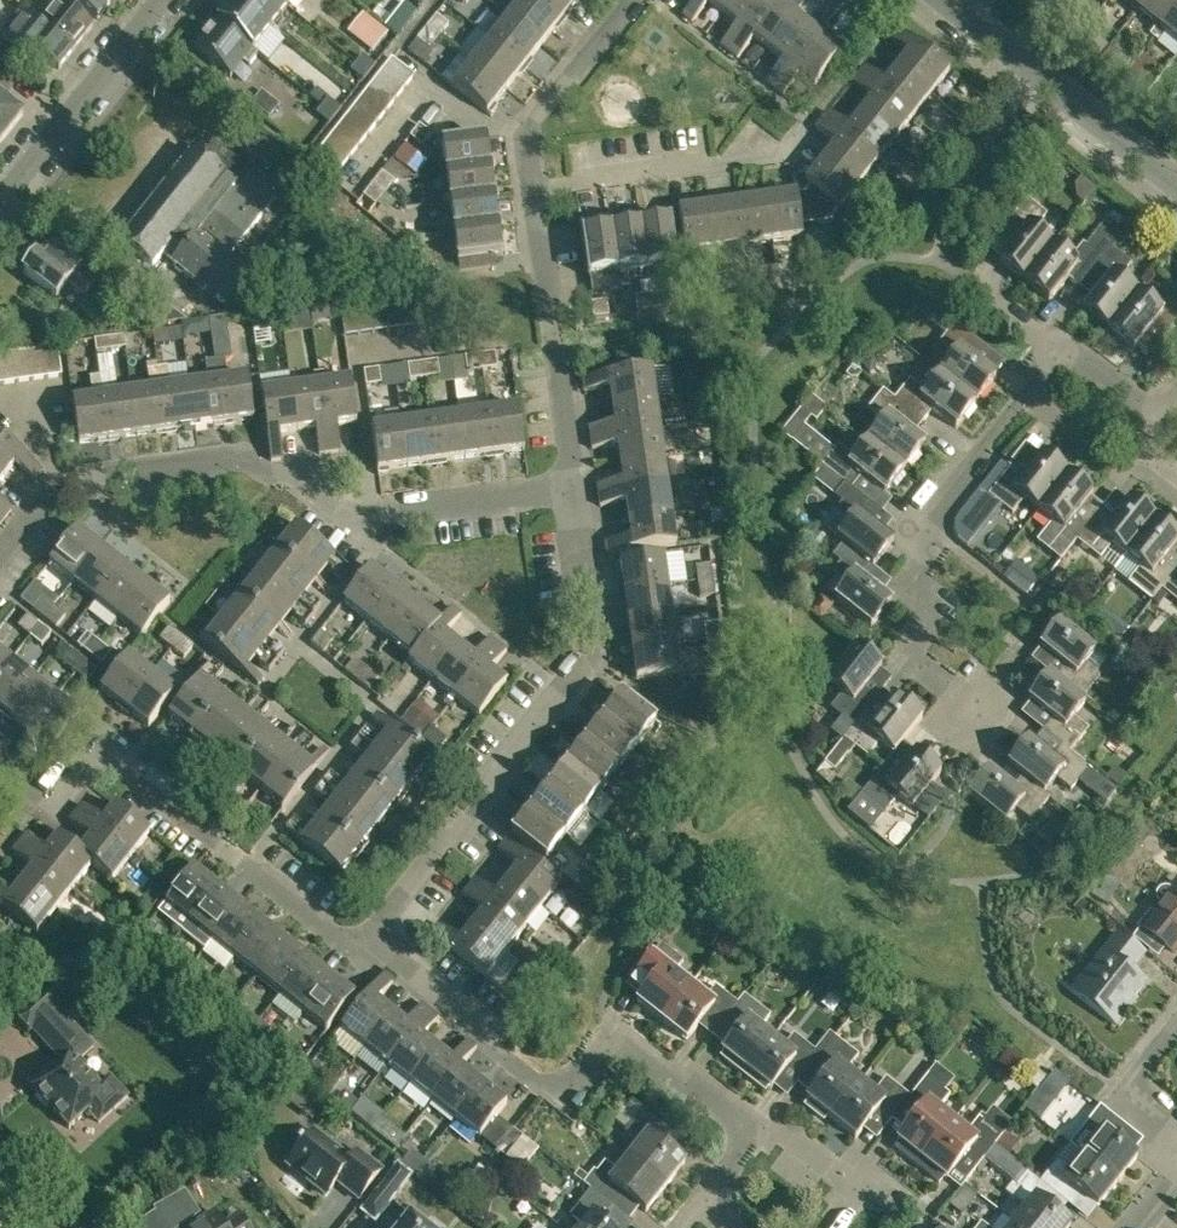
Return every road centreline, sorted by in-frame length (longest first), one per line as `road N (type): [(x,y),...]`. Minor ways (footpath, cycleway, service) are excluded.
road 1 (residential): [(0,561),(66,477),(228,460),(327,490),(365,517),(576,488)]
road 2 (residential): [(361,945),(587,671),(596,633),(576,488)]
road 3 (residential): [(750,1132),(612,1045),(576,1087),(555,1098),(361,945)]
road 4 (residential): [(988,722),(917,664),(910,615),(918,512),(1053,348)]
road 5 (residential): [(361,945),(120,766),(87,770),(53,795),(0,764)]
road 6 (residential): [(934,0),(1176,194)]
road 7 (residential): [(576,488),(533,193)]
road 8 (residential): [(0,206),(164,0)]
road 9 (residential): [(533,193),(736,163),(763,136)]
road 10 (residential): [(533,193),(528,122),(631,1)]
road 11 (residential): [(1176,1138),(1127,1087),(1176,1023)]
road 12 (residential): [(863,1187),(782,1125),(750,1132)]
road 13 (residential): [(1053,348),(1079,360),(1158,426)]

